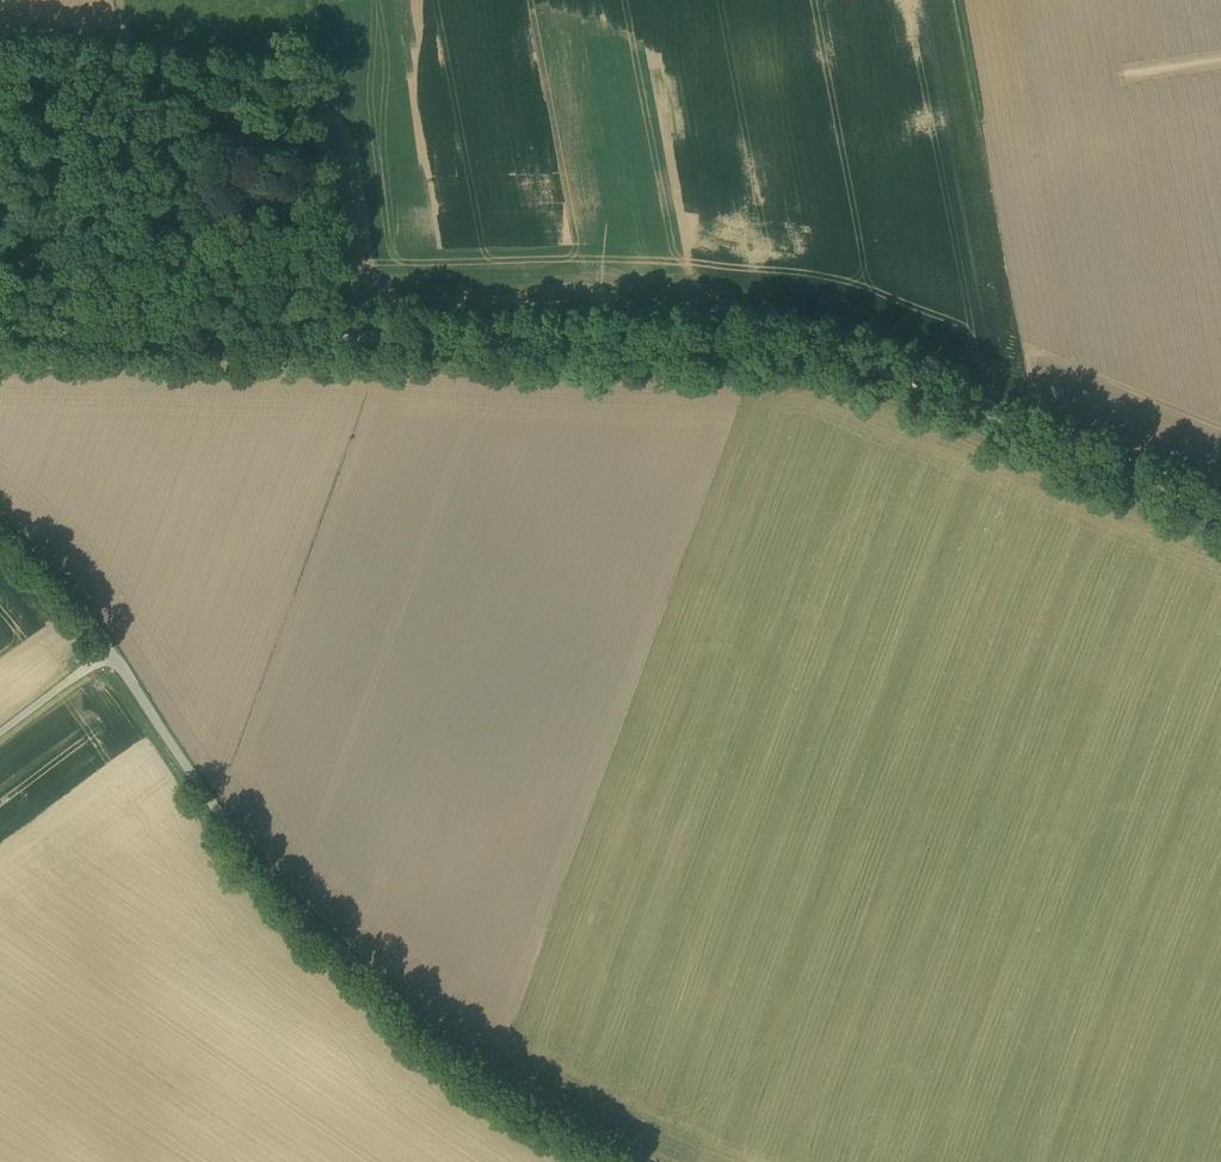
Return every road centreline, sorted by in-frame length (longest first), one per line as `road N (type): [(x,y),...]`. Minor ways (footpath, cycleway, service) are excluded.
road 1 (track): [(1220,512),(822,350),(0,332)]
road 2 (unclassified): [(650,1161),(554,1123),(350,958),(271,877),(187,770),(66,582),(0,526)]

